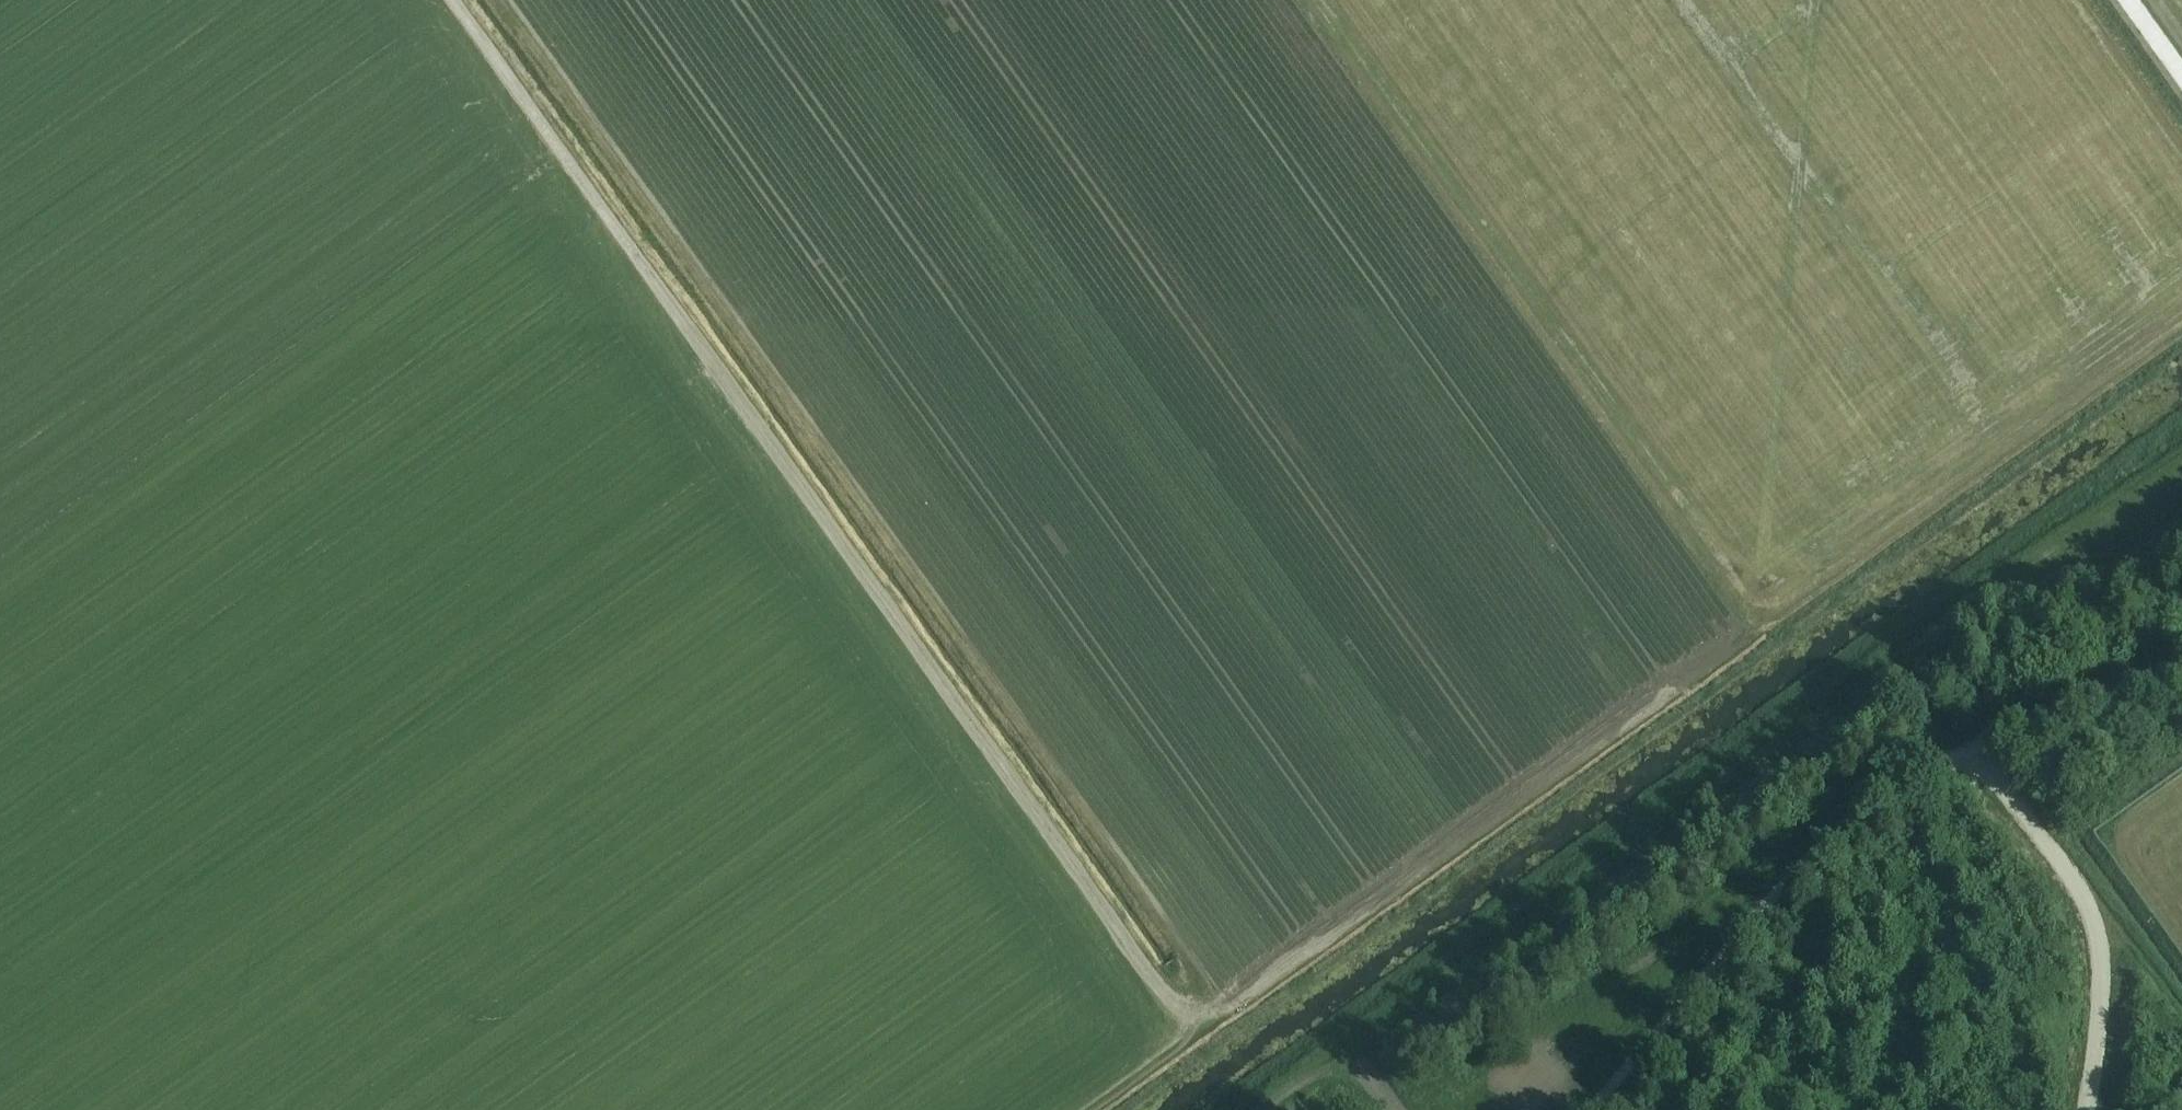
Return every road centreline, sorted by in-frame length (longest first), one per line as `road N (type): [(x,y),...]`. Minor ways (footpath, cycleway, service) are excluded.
road 1 (track): [(1268,1109),(1839,695),(2181,465)]
road 2 (track): [(1969,746),(1911,772),(1856,813),(1753,916),(1590,1109)]
road 3 (track): [(2088,1109),(2103,965),(2089,908),(1969,746)]
road 4 (track): [(1969,746),(2027,717),(2158,683),(2181,667)]

